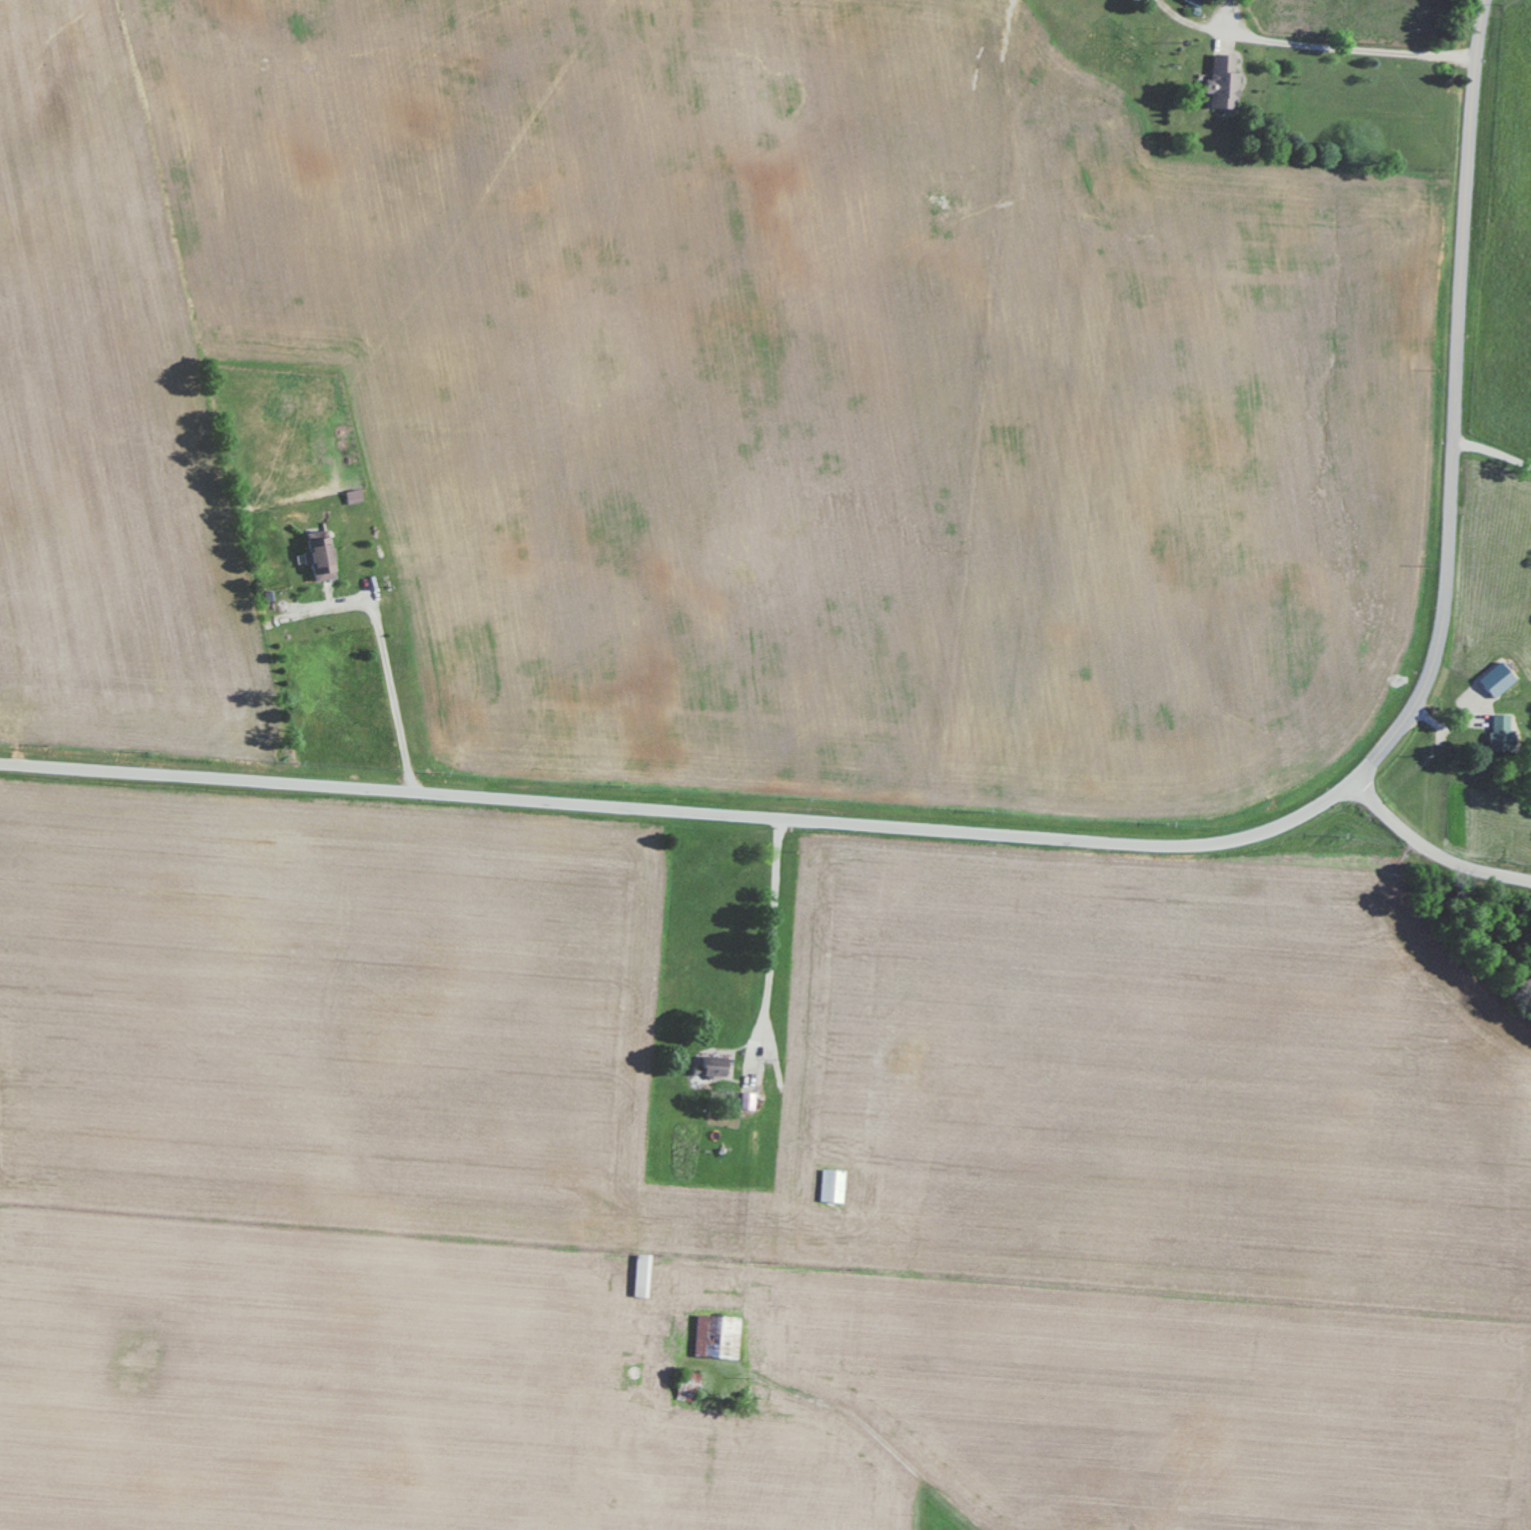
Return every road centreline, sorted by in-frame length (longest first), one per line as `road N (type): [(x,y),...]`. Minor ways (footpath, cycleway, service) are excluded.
road 1 (secondary): [(0,764),(1167,846),(1243,838),(1345,786),(1367,785)]
road 2 (secondary): [(1530,883),(1436,854),(1384,814),(1367,785),(1375,758),(1428,680),(1443,618),(1472,118),(1487,0)]

